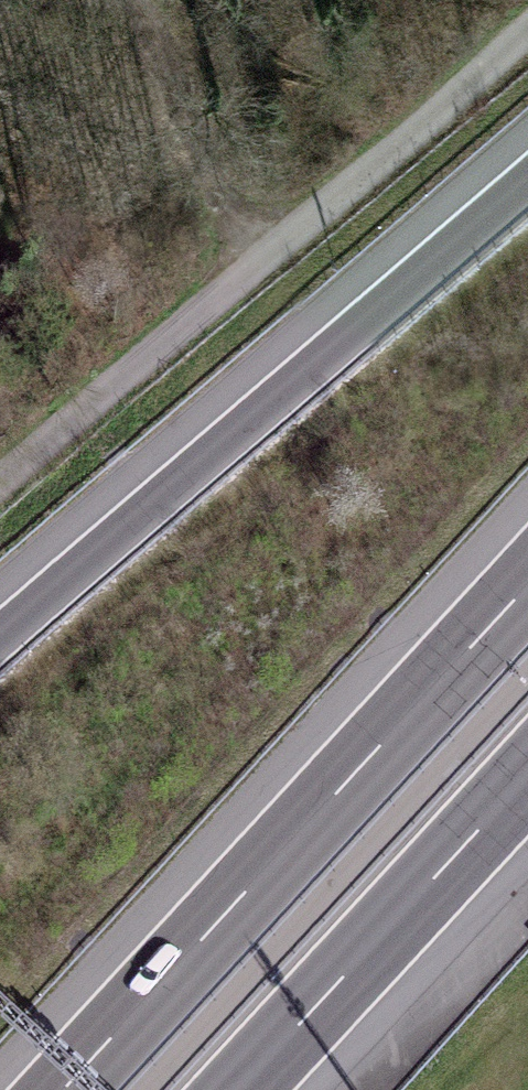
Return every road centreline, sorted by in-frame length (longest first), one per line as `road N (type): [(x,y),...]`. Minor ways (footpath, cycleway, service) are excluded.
road 1 (track): [(527,32),(0,507)]
road 2 (motorway): [(527,179),(0,636)]
road 3 (motorway): [(527,585),(64,1089)]
road 4 (motorway): [(240,1089),(527,777)]
road 5 (track): [(275,259),(120,15),(101,0)]

